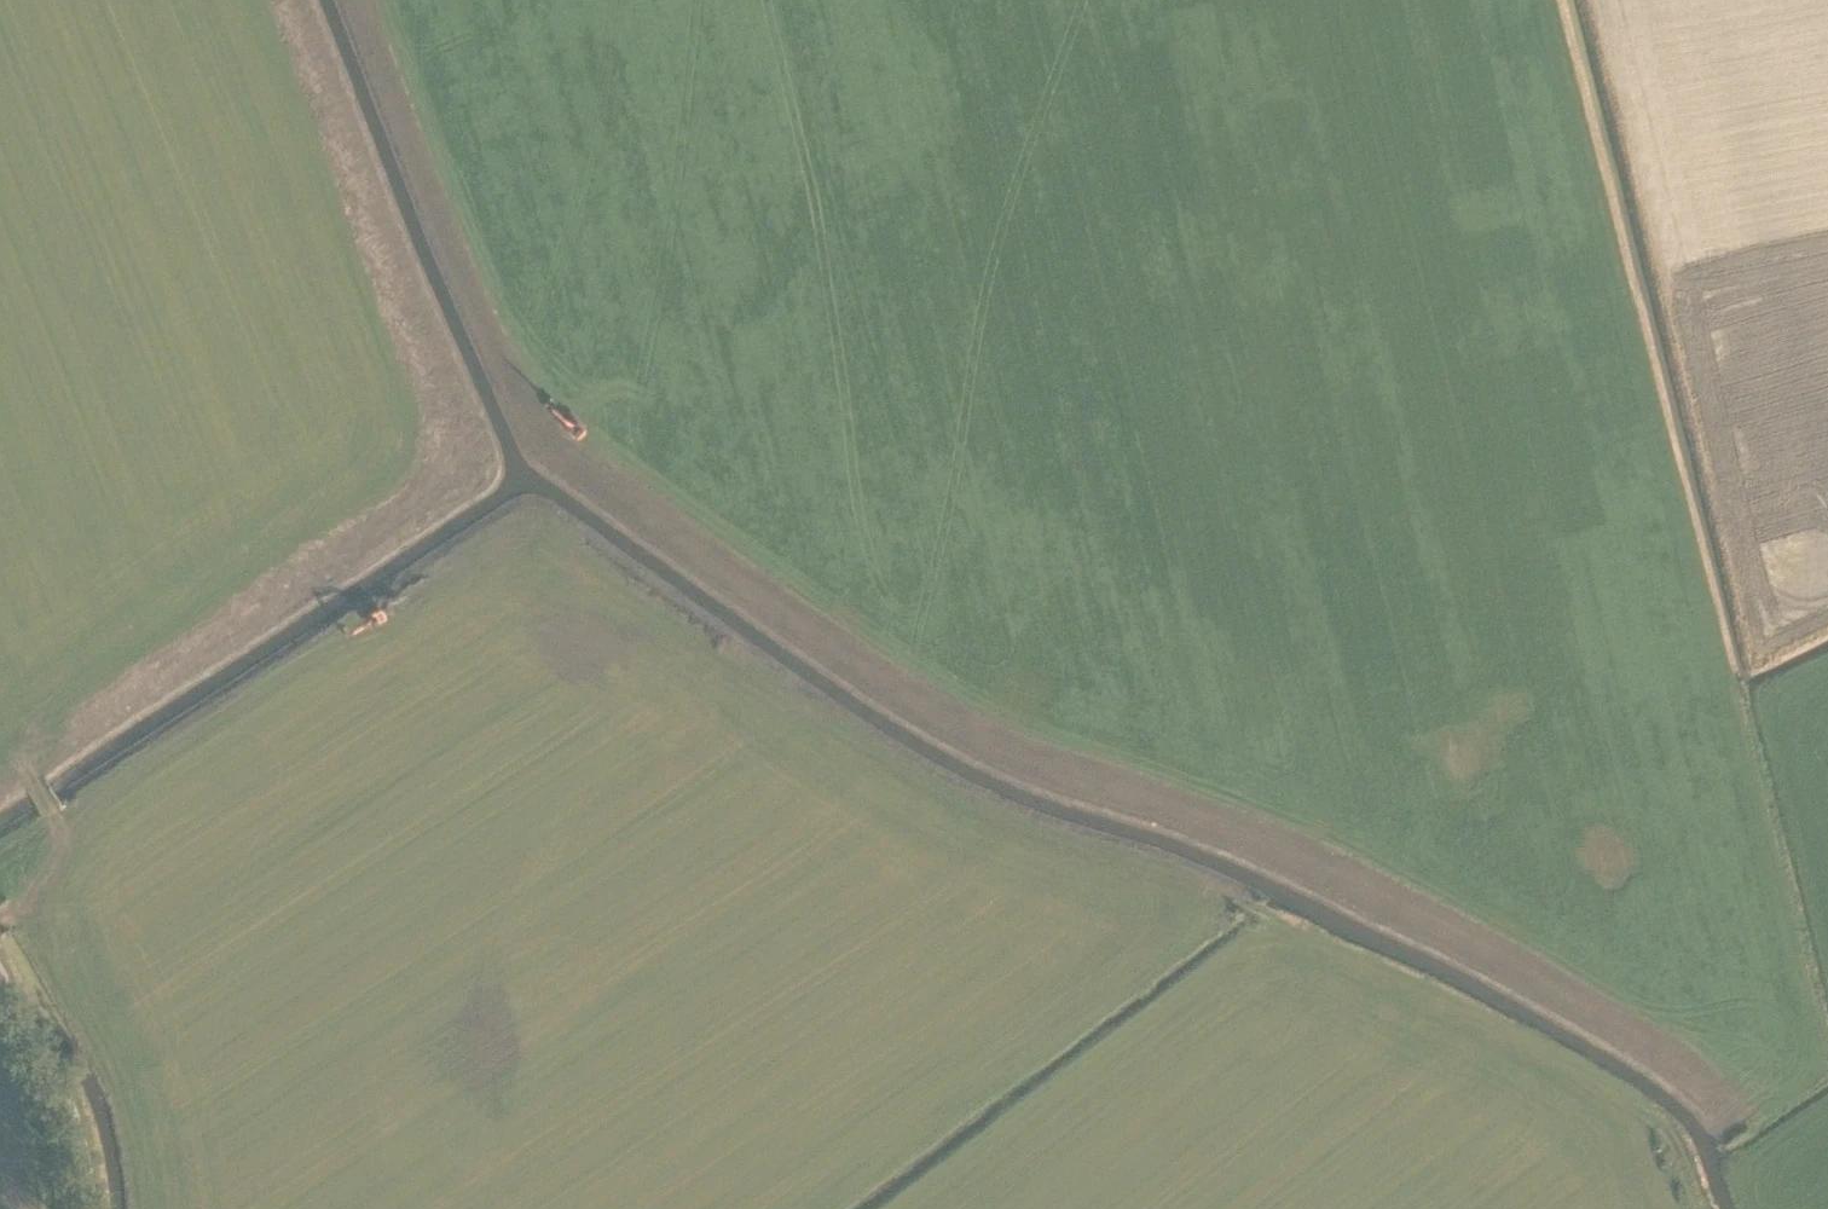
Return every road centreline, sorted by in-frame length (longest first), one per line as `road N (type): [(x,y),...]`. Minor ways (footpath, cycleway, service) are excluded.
road 1 (unclassified): [(92,1208),(61,1082),(0,972)]

